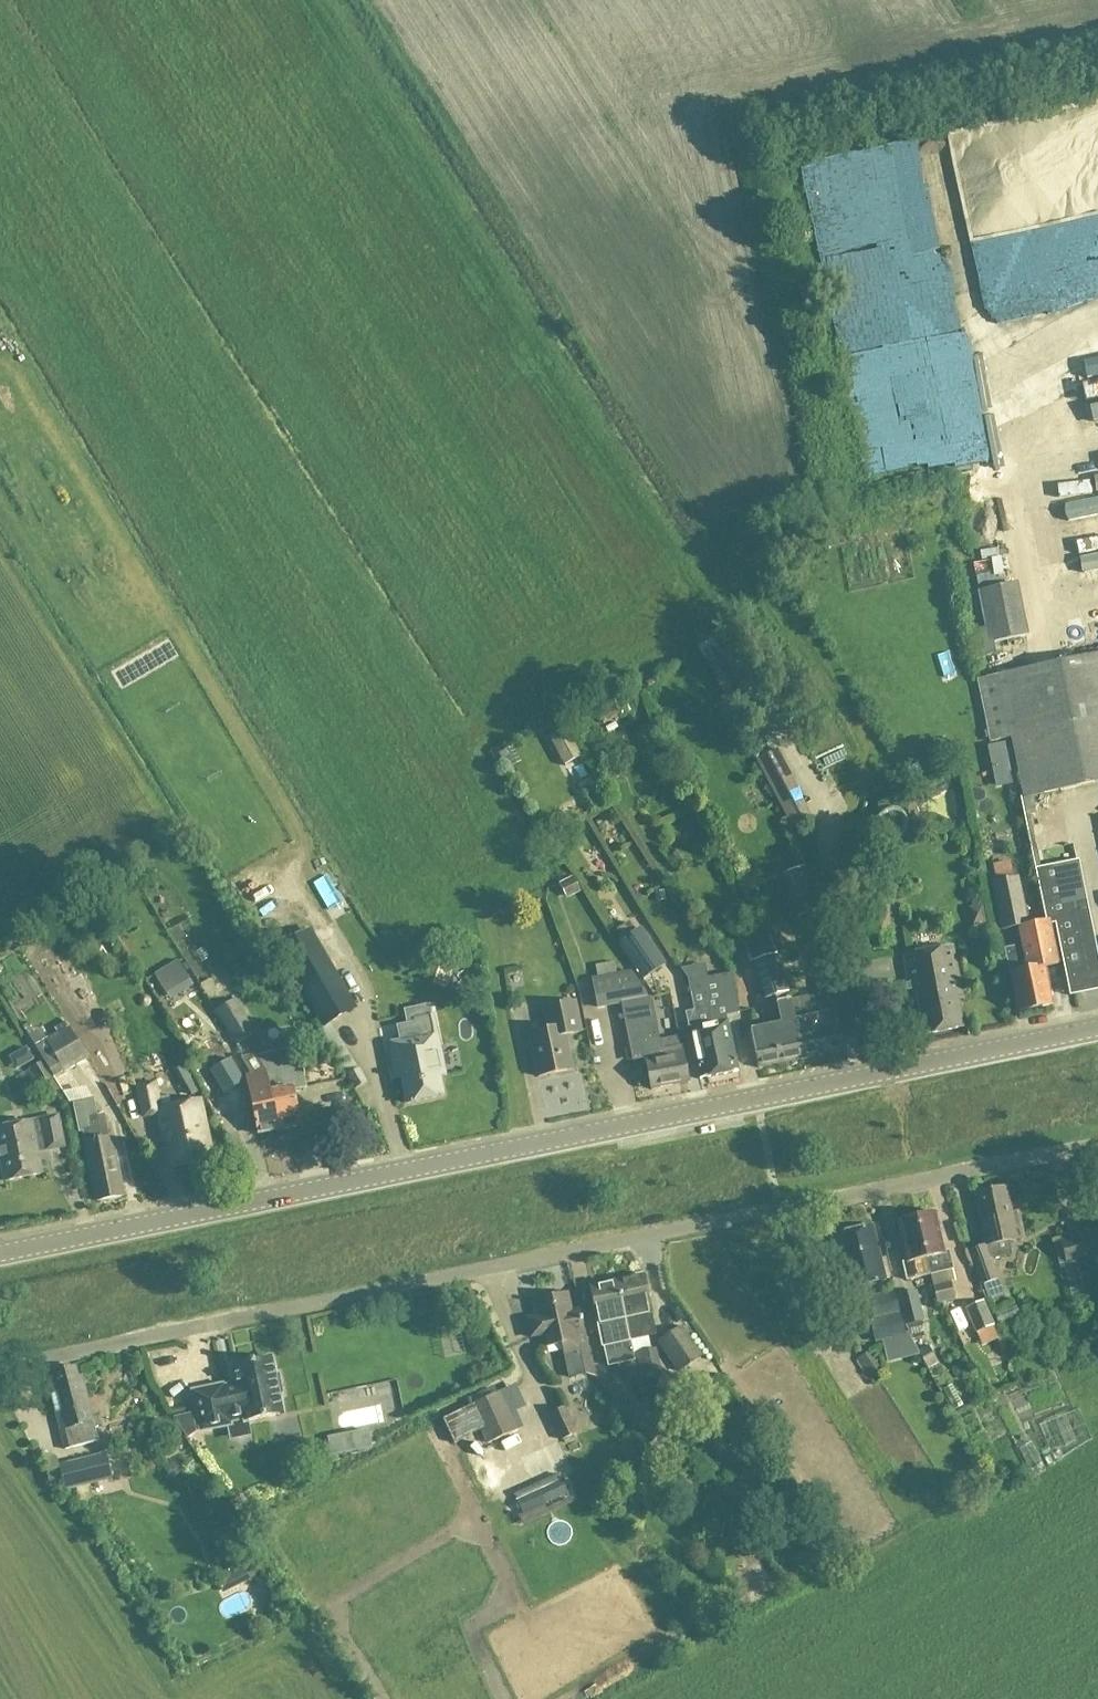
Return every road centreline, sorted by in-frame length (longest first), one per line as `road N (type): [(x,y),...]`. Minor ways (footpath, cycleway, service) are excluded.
road 1 (tertiary): [(0,1255),(1097,1029)]
road 2 (residential): [(0,1369),(1097,1150)]

